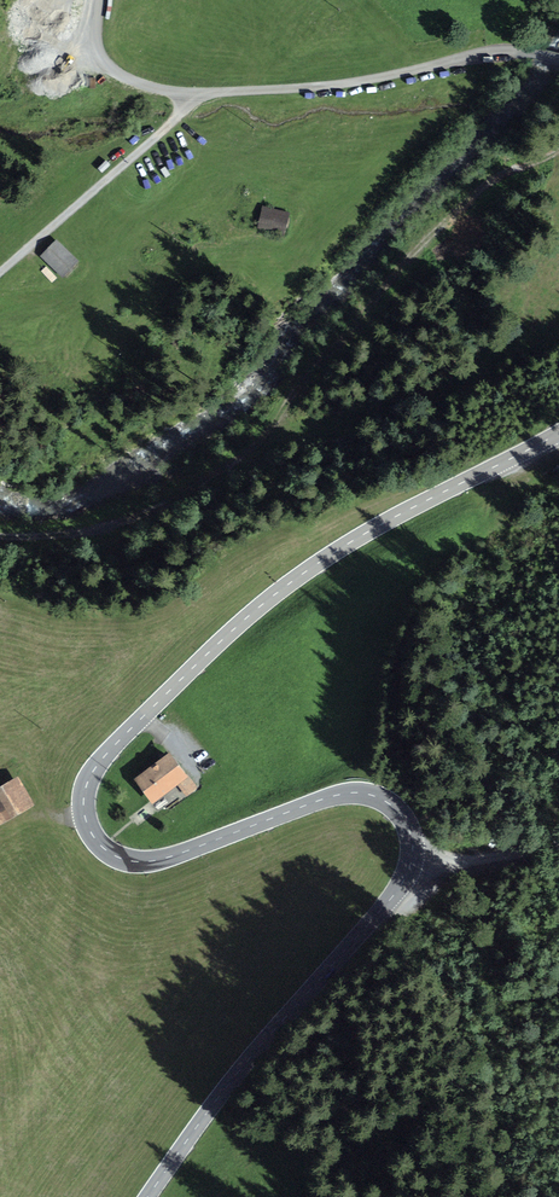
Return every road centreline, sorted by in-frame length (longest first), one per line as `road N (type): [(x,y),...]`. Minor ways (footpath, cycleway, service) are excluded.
road 1 (tertiary): [(558,434),(421,502),(275,592),(106,752),(83,789),(97,845),(127,861),(159,860),(310,803),(360,794),(391,805),(409,827),(413,862),(398,893),(198,1123),(147,1196)]
road 2 (track): [(202,93),(358,81),(490,54),(558,61)]
road 3 (track): [(0,272),(202,93)]
road 4 (track): [(202,93),(131,83),(110,72),(95,54),(95,0)]
road 5 (track): [(413,862),(478,862),(558,845)]

